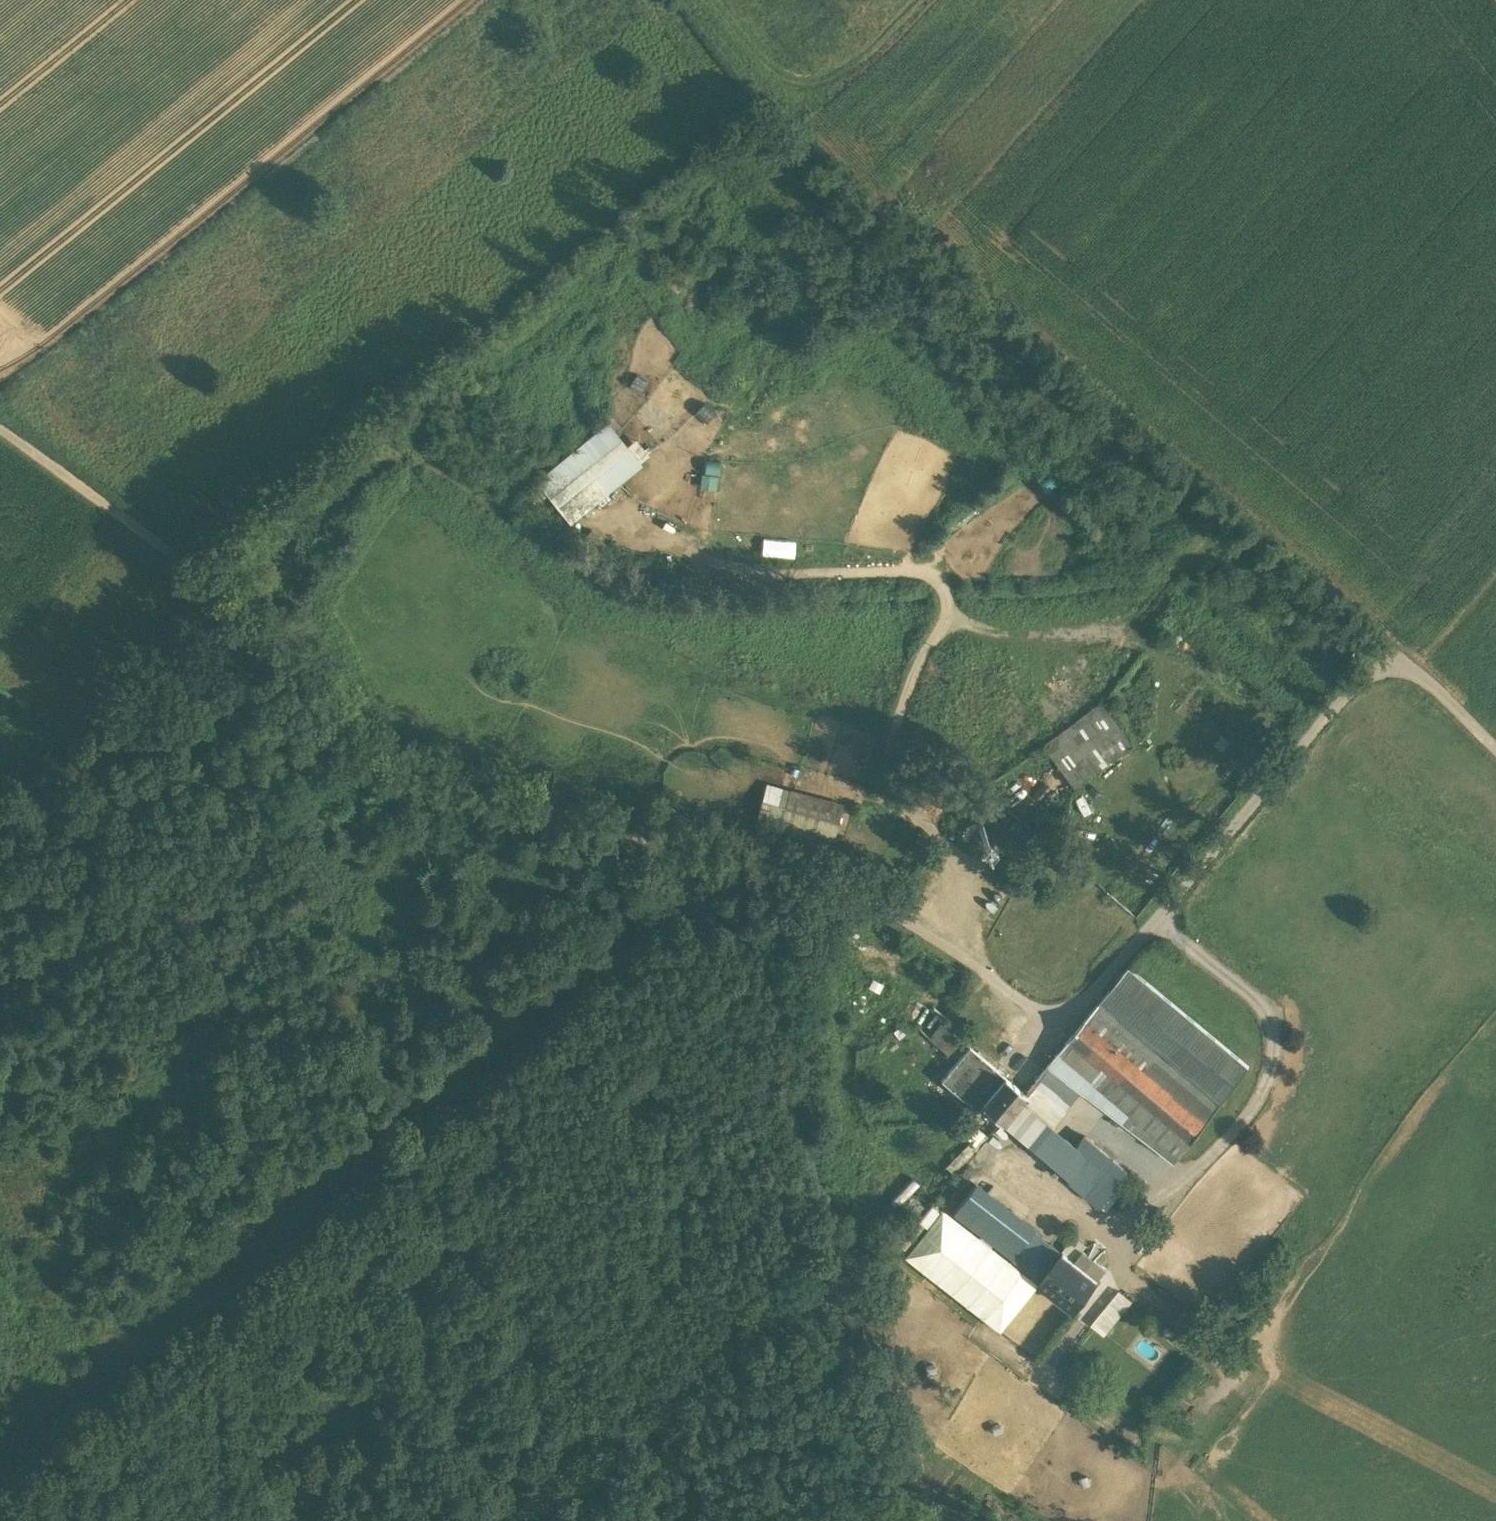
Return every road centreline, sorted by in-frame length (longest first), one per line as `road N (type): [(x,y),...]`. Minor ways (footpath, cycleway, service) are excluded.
road 1 (track): [(0,430),(214,590),(368,777),(878,903),(1065,1028),(1112,967)]
road 2 (track): [(863,901),(822,917),(657,905),(465,1086),(382,1138),(233,1278),(0,1454)]
road 3 (track): [(1388,647),(818,161),(690,0)]
road 4 (track): [(1154,917),(1267,1006),(1277,1028),(1263,1095),(1195,1173)]
road 5 (track): [(201,579),(85,701),(0,661)]
road 6 (track): [(1051,1358),(1195,1173)]
road 7 (track): [(926,0),(794,138)]
road 8 (track): [(997,1160),(1131,1255)]

